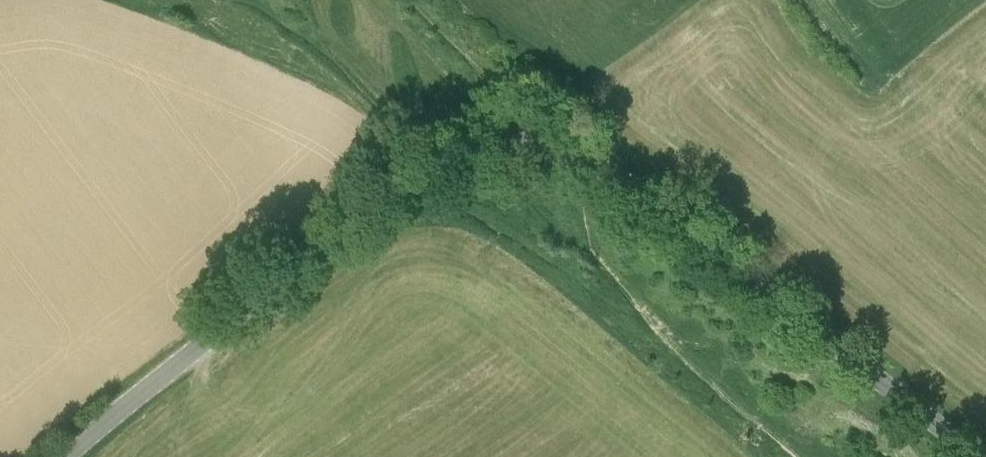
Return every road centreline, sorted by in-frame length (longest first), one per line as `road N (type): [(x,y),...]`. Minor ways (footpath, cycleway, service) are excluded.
road 1 (unclassified): [(979,456),(653,200),(579,159),(510,148),(439,168),(373,207),(66,456)]
road 2 (track): [(549,151),(517,103),(410,0)]
road 3 (track): [(549,151),(609,265)]

